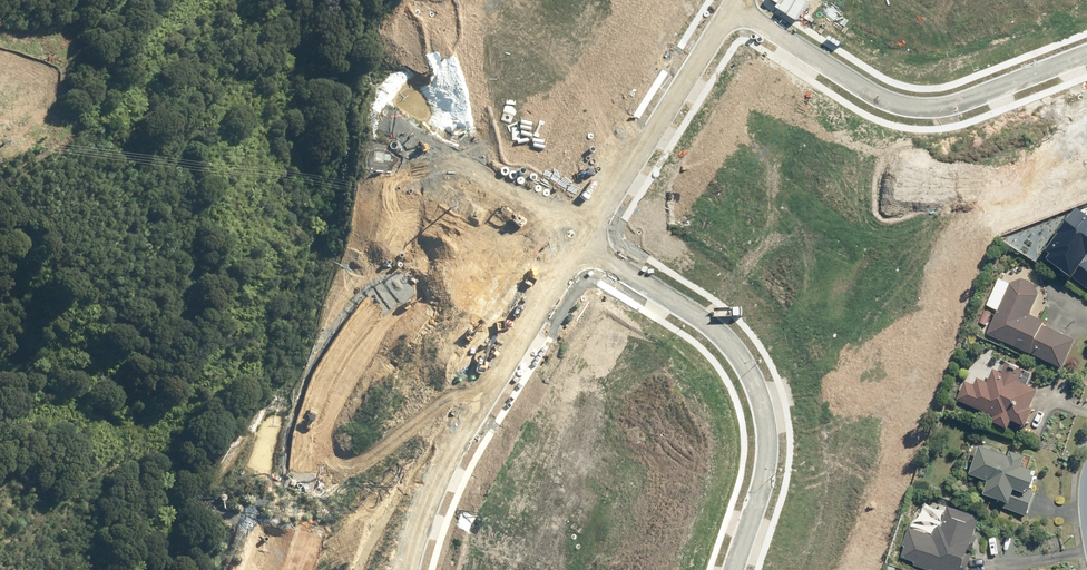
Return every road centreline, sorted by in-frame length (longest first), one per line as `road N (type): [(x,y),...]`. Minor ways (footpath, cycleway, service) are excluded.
road 1 (unknown): [(406,569),(444,452),(588,247),(736,0)]
road 2 (unknown): [(588,247),(693,309),(734,346),(765,413),(766,478),(734,569)]
road 3 (unknown): [(733,6),(892,101),(931,106),(1086,51)]
road 4 (unknown): [(588,247),(344,89)]

